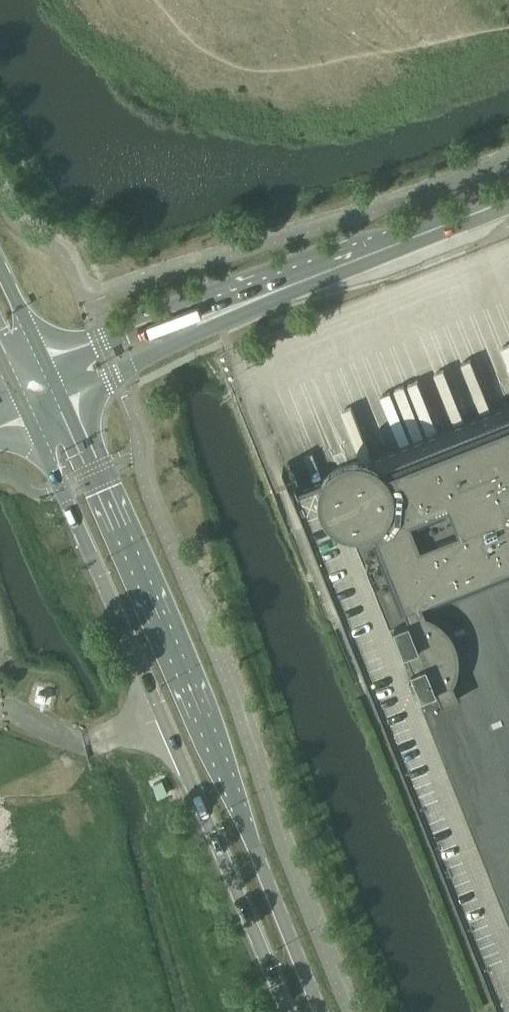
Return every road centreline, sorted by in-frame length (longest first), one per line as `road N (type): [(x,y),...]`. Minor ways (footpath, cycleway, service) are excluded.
road 1 (primary): [(321,1011),(60,395)]
road 2 (primary): [(27,415),(288,1011)]
road 3 (unclassified): [(351,262),(287,271),(48,368)]
road 4 (unclassified): [(60,395),(351,262)]
road 5 (unclassified): [(351,262),(508,200)]

